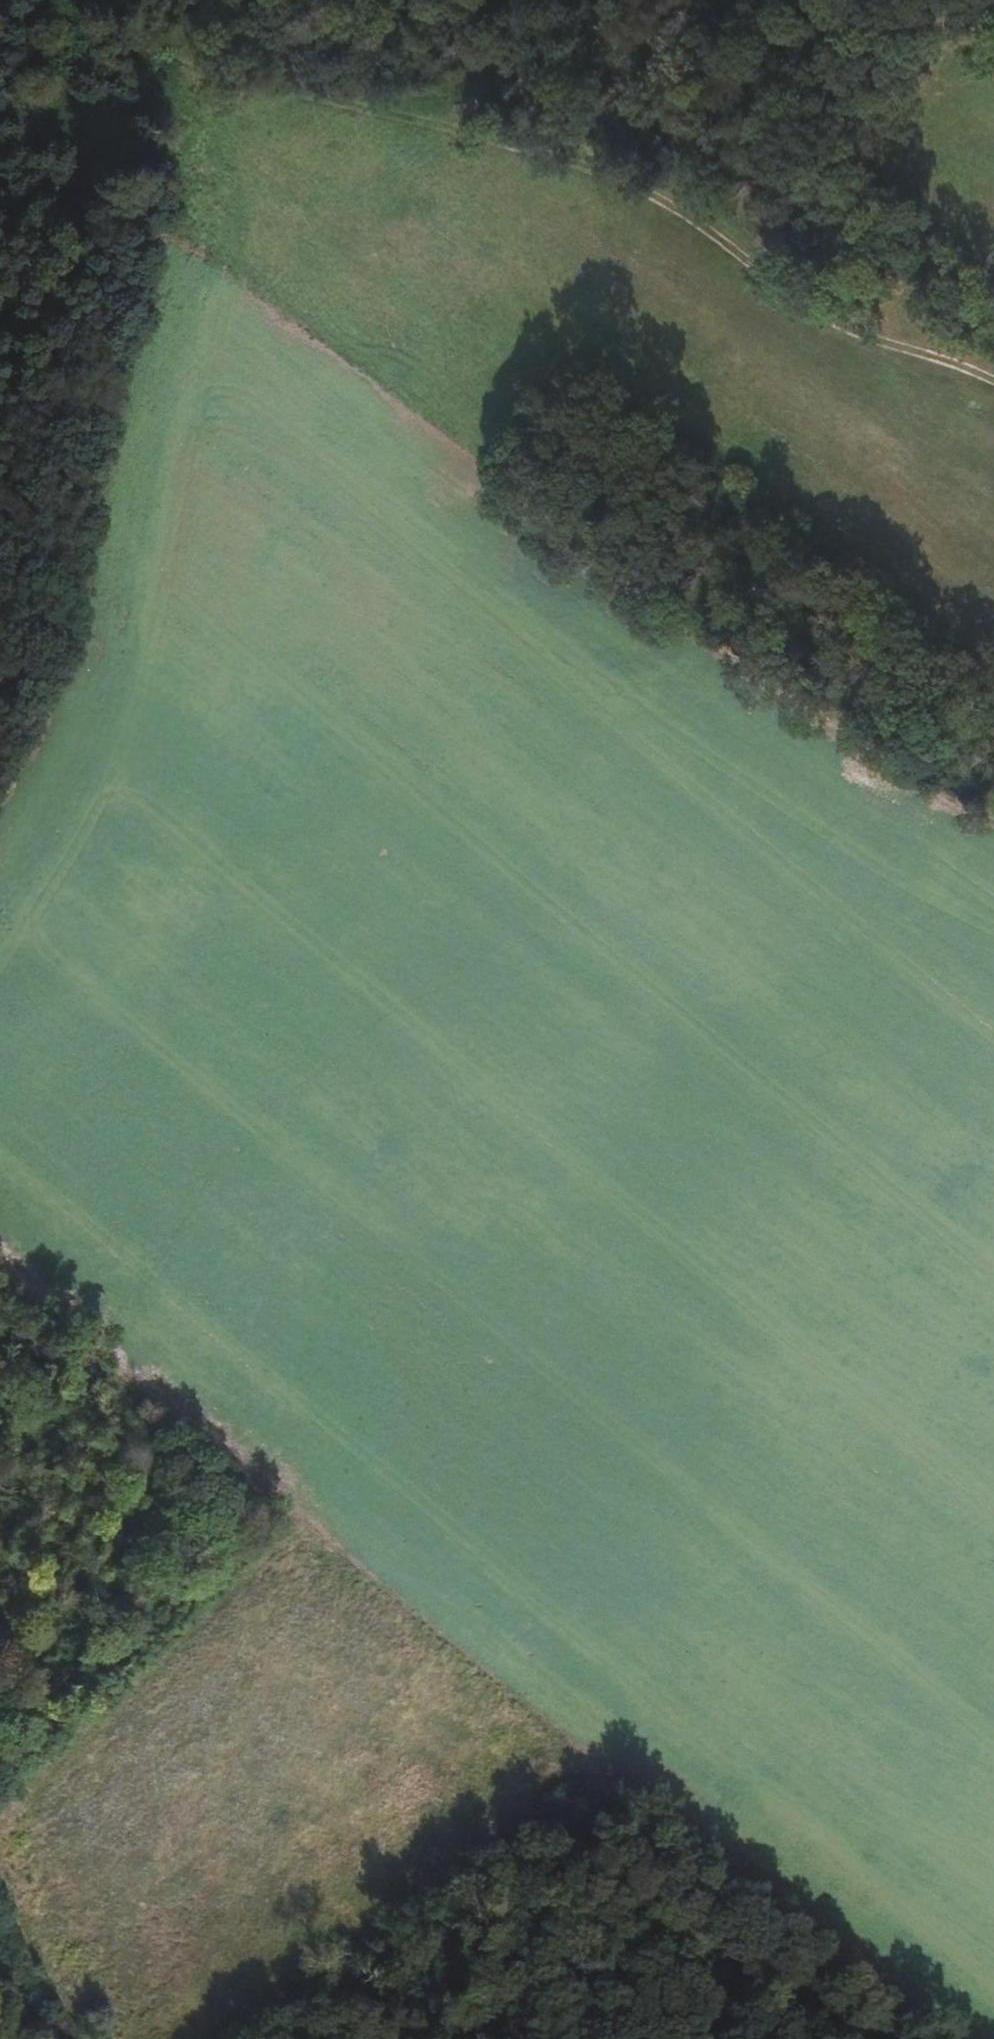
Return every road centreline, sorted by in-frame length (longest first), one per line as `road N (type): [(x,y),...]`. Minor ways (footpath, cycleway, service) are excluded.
road 1 (track): [(0,1906),(67,2038)]

